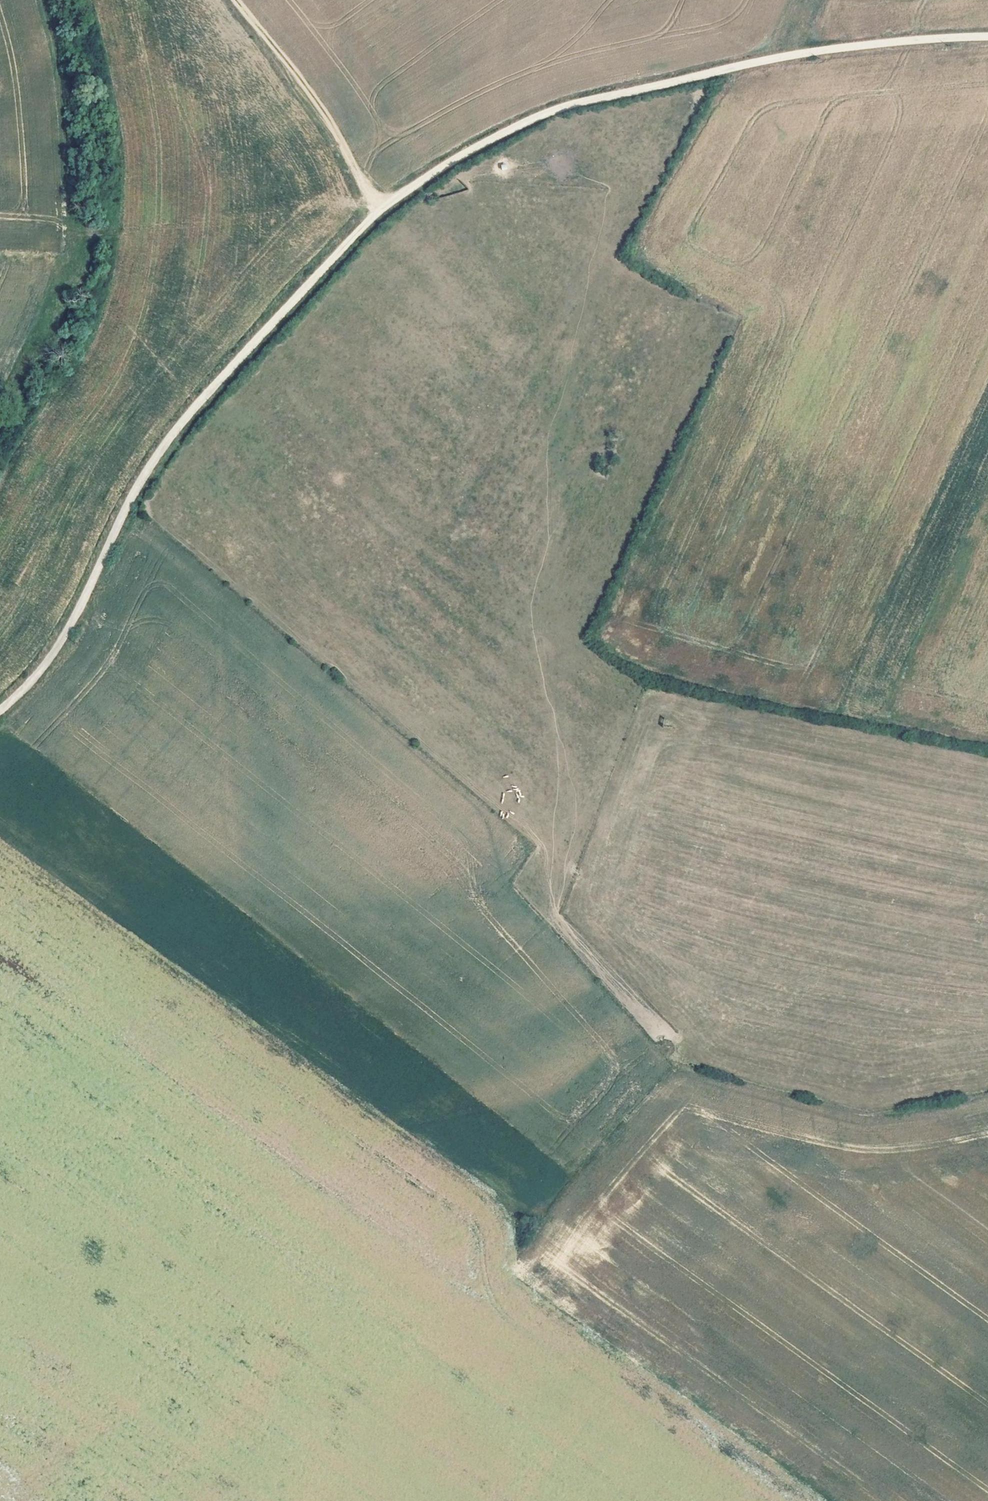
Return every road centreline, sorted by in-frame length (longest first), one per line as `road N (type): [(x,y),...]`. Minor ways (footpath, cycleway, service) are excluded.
road 1 (track): [(0,711),(61,644),(133,495),(172,434),(403,193),(468,151),(559,109),(786,56),(987,37)]
road 2 (track): [(384,207),(235,0)]
road 3 (track): [(839,713),(987,745)]

